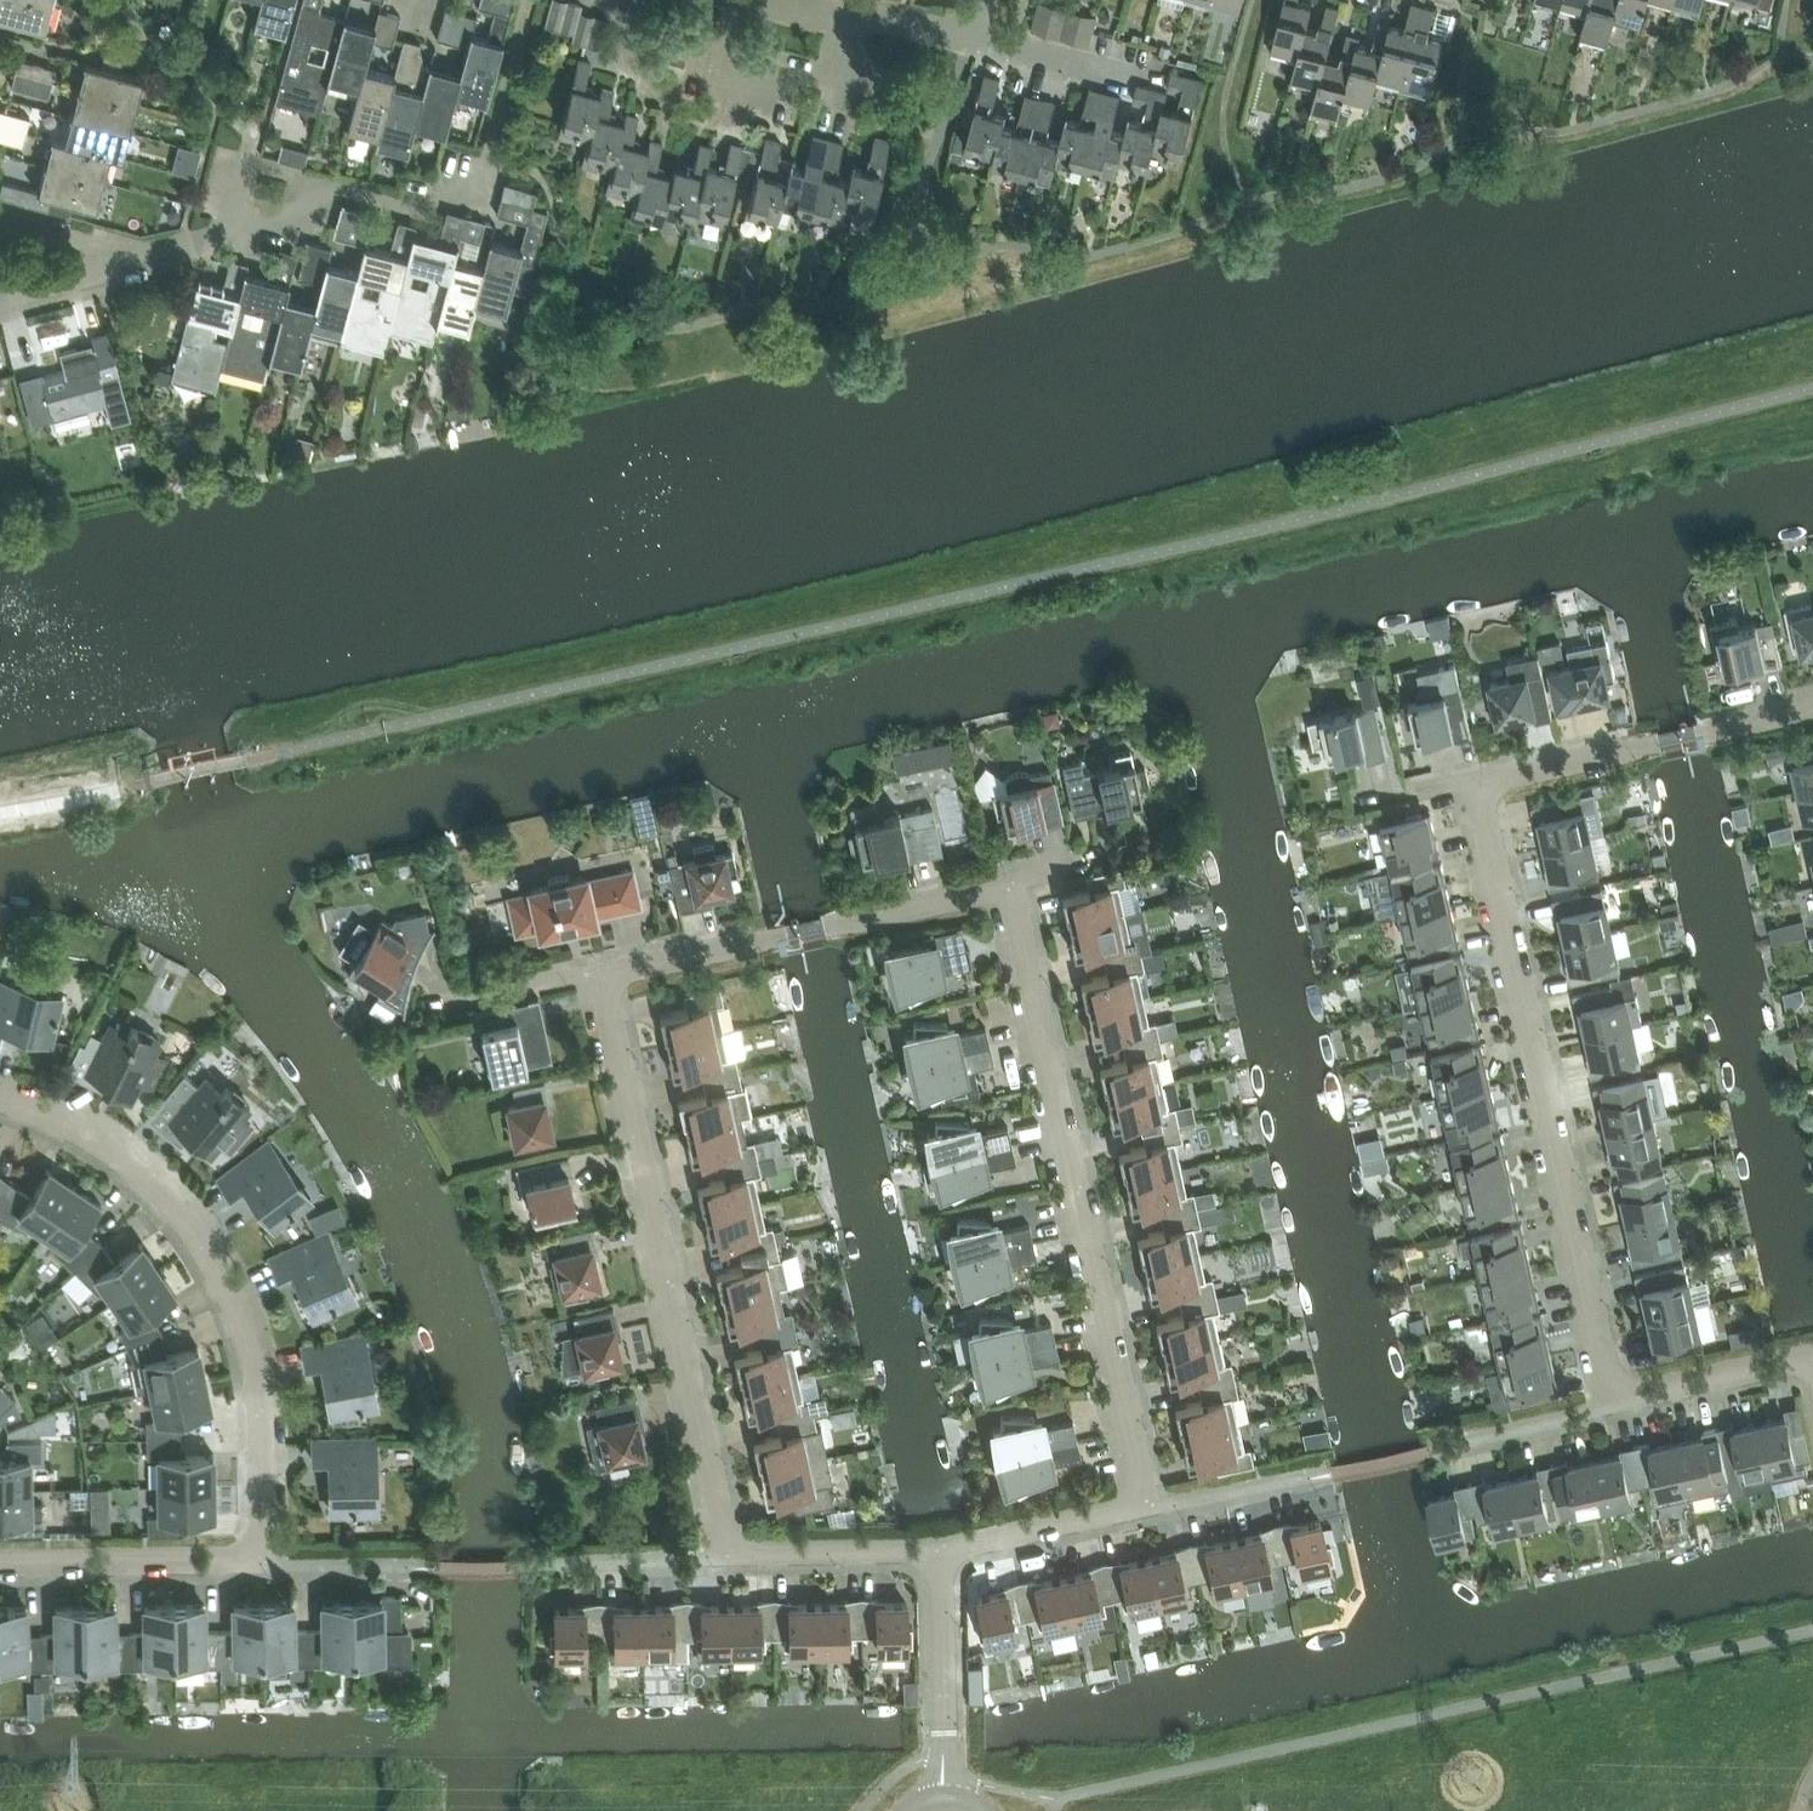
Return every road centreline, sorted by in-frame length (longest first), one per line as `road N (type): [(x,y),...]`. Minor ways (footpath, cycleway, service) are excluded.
road 1 (residential): [(1147,1504),(1010,885)]
road 2 (residential): [(1615,1400),(1477,782)]
road 3 (residential): [(731,1554),(601,975)]
road 4 (residential): [(261,1560),(255,1377),(212,1261),(177,1211),(104,1146),(0,1099)]
road 5 (residential): [(0,296),(229,227),(309,217),(319,182),(397,203),(446,189),(476,197),(485,162)]
road 6 (residential): [(601,975),(1010,885)]
road 7 (residential): [(1477,782),(1812,708)]
road 8 (residential): [(0,1564),(261,1560)]
road 9 (residential): [(944,1798),(939,1550)]
road 10 (residential): [(975,39),(895,18),(823,16),(752,0)]
road 11 (residential): [(939,1550),(1147,1504)]
road 12 (residential): [(939,1550),(731,1554)]
road 13 (residential): [(1812,1357),(1615,1400)]
road 14 (residential): [(1615,1400),(1590,1416),(1440,1451)]
road 15 (residential): [(1322,1476),(1176,1509),(1147,1504)]
road 16 (residential): [(555,1563),(700,1562),(731,1554)]
road 17 (residential): [(261,1560),(282,1570),(429,1569)]
road 18 (residential): [(1124,78),(975,39)]
road 19 (residential): [(471,995),(567,974),(601,975)]

